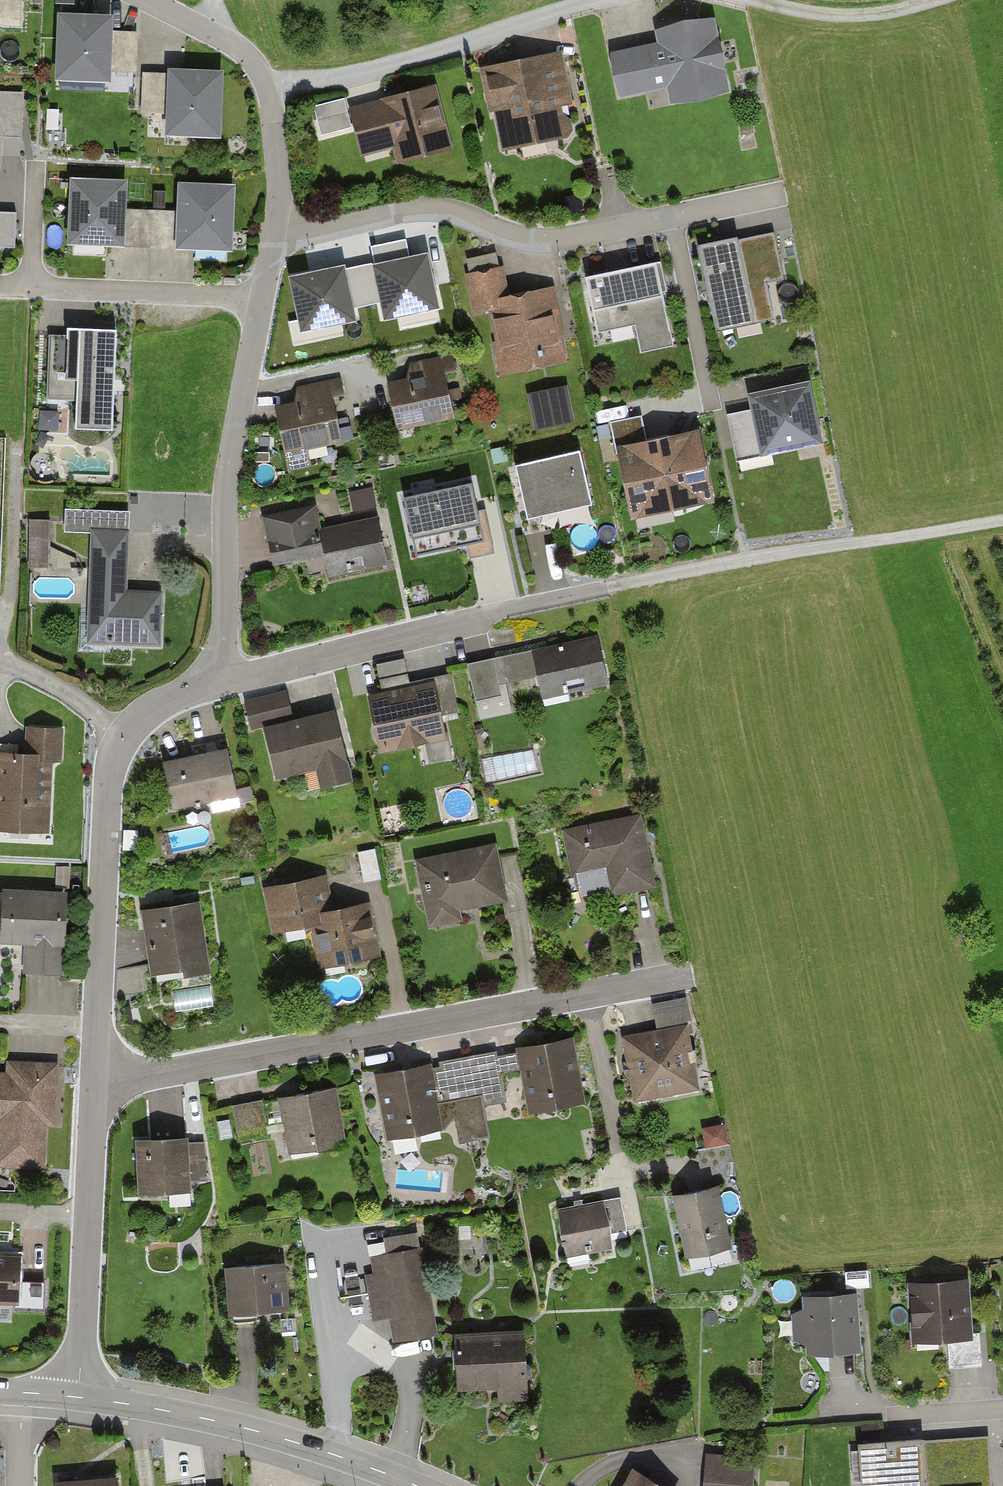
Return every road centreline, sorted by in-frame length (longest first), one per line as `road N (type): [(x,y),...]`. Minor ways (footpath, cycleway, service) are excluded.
road 1 (residential): [(96,1080),(686,976)]
road 2 (residential): [(275,237),(416,209),(465,216),(548,244),(777,197)]
road 3 (track): [(606,589),(1002,520)]
road 4 (residential): [(222,681),(606,589)]
road 5 (residential): [(222,681),(228,482),(262,297)]
road 6 (tertiary): [(416,1485),(246,1428),(78,1397)]
road 7 (residential): [(96,1080),(109,784),(123,736)]
road 8 (residential): [(78,1397),(96,1080)]
road 9 (residential): [(275,237),(281,168),(263,74),(238,50),(147,0)]
road 10 (unclassified): [(262,297),(1,286)]
road 11 (track): [(933,0),(857,17),(752,0)]
road 12 (residential): [(123,736),(77,700),(0,661)]

